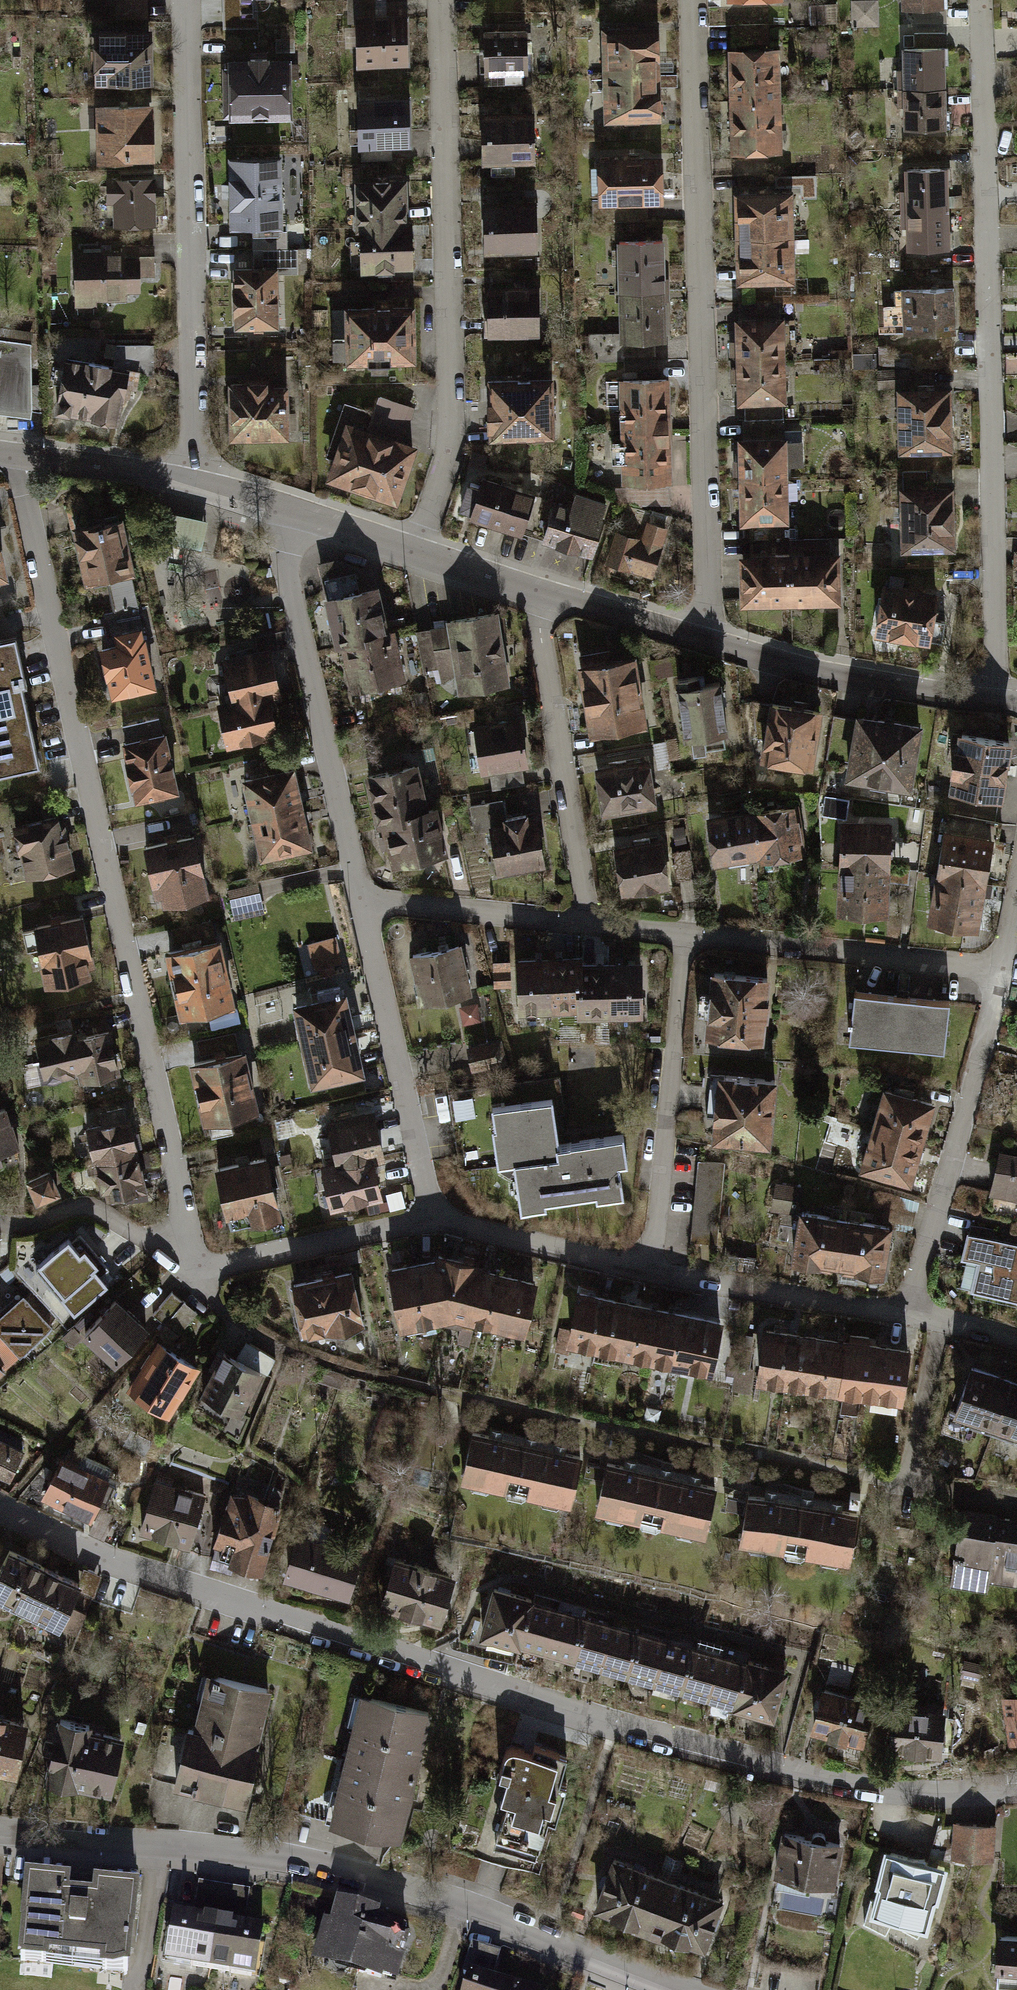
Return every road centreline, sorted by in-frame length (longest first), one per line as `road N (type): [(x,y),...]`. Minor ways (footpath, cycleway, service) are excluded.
road 1 (residential): [(1016,1794),(871,1790),(660,1738),(265,1611),(0,1509)]
road 2 (residential): [(174,1239),(185,1219),(14,456)]
road 3 (residential): [(1000,701),(980,0)]
road 4 (residential): [(0,1830),(287,1858),(440,1899),(673,1989)]
road 5 (residential): [(690,0),(706,645)]
road 6 (residential): [(415,552),(452,428),(440,0)]
road 7 (residential): [(196,485),(186,0)]
road 8 (residential): [(271,508),(361,896)]
road 9 (residential): [(998,965),(911,1308)]
road 10 (residential): [(687,932),(649,1269)]
road 11 (residential): [(361,896),(432,1216)]
road 12 (residential): [(584,921),(542,596)]
road 13 (residential): [(687,932),(998,965)]
road 14 (residential): [(706,645),(837,679),(1000,701)]
road 15 (residential): [(174,1239),(209,1268),(432,1216)]
road 16 (residential): [(649,1269),(911,1308)]
road 17 (residential): [(361,896),(584,921)]
road 18 (residential): [(432,1216),(649,1269)]
road 19 (residential): [(0,1219),(18,1227),(93,1205),(151,1241),(174,1239)]
road 20 (residential): [(14,456),(196,485)]
road 21 (residential): [(942,1315),(905,1487)]
road 22 (residential): [(542,596),(706,645)]
road 23 (residential): [(271,508),(415,552)]
road 24 (residential): [(415,552),(542,596)]

